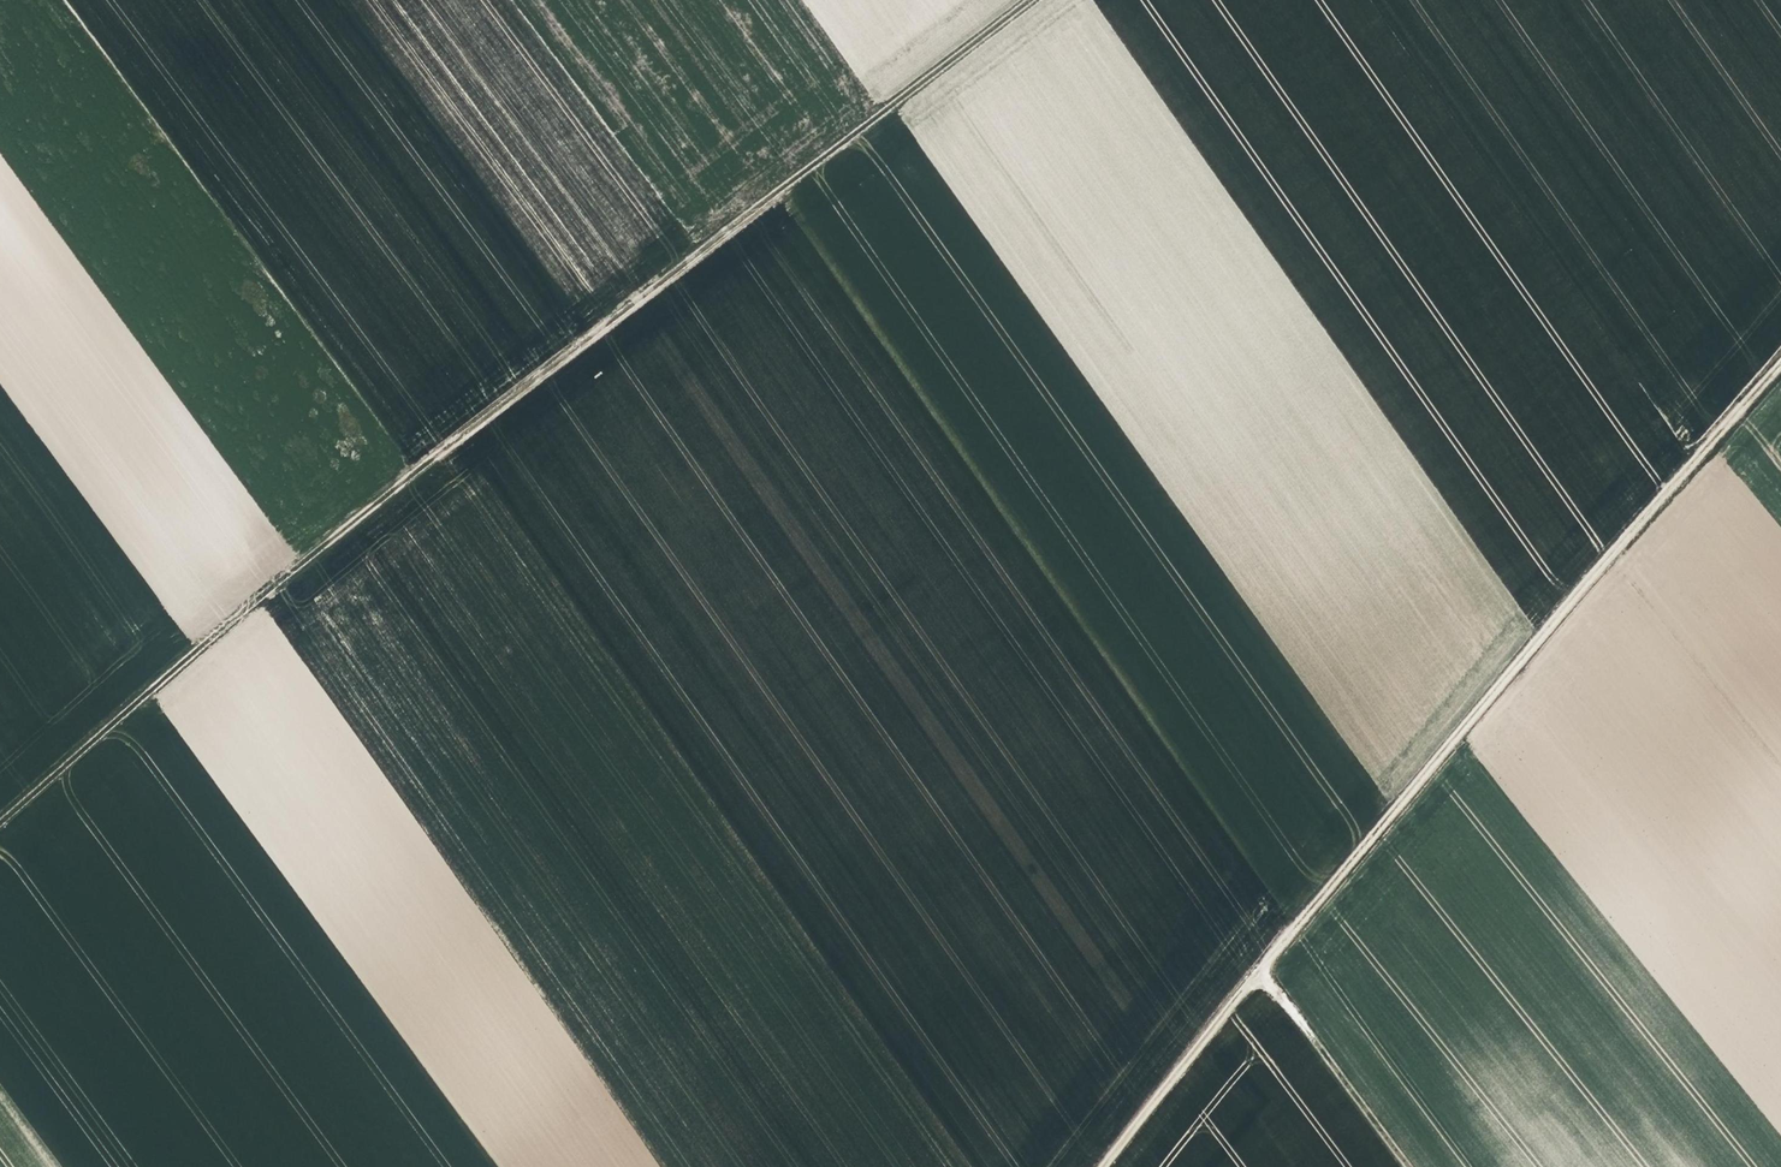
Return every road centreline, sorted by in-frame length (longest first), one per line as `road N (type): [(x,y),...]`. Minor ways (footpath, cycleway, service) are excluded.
road 1 (track): [(0,824),(291,570),(1029,0)]
road 2 (track): [(1109,1166),(1627,540),(1780,370)]
road 3 (track): [(1409,1166),(1262,975)]

